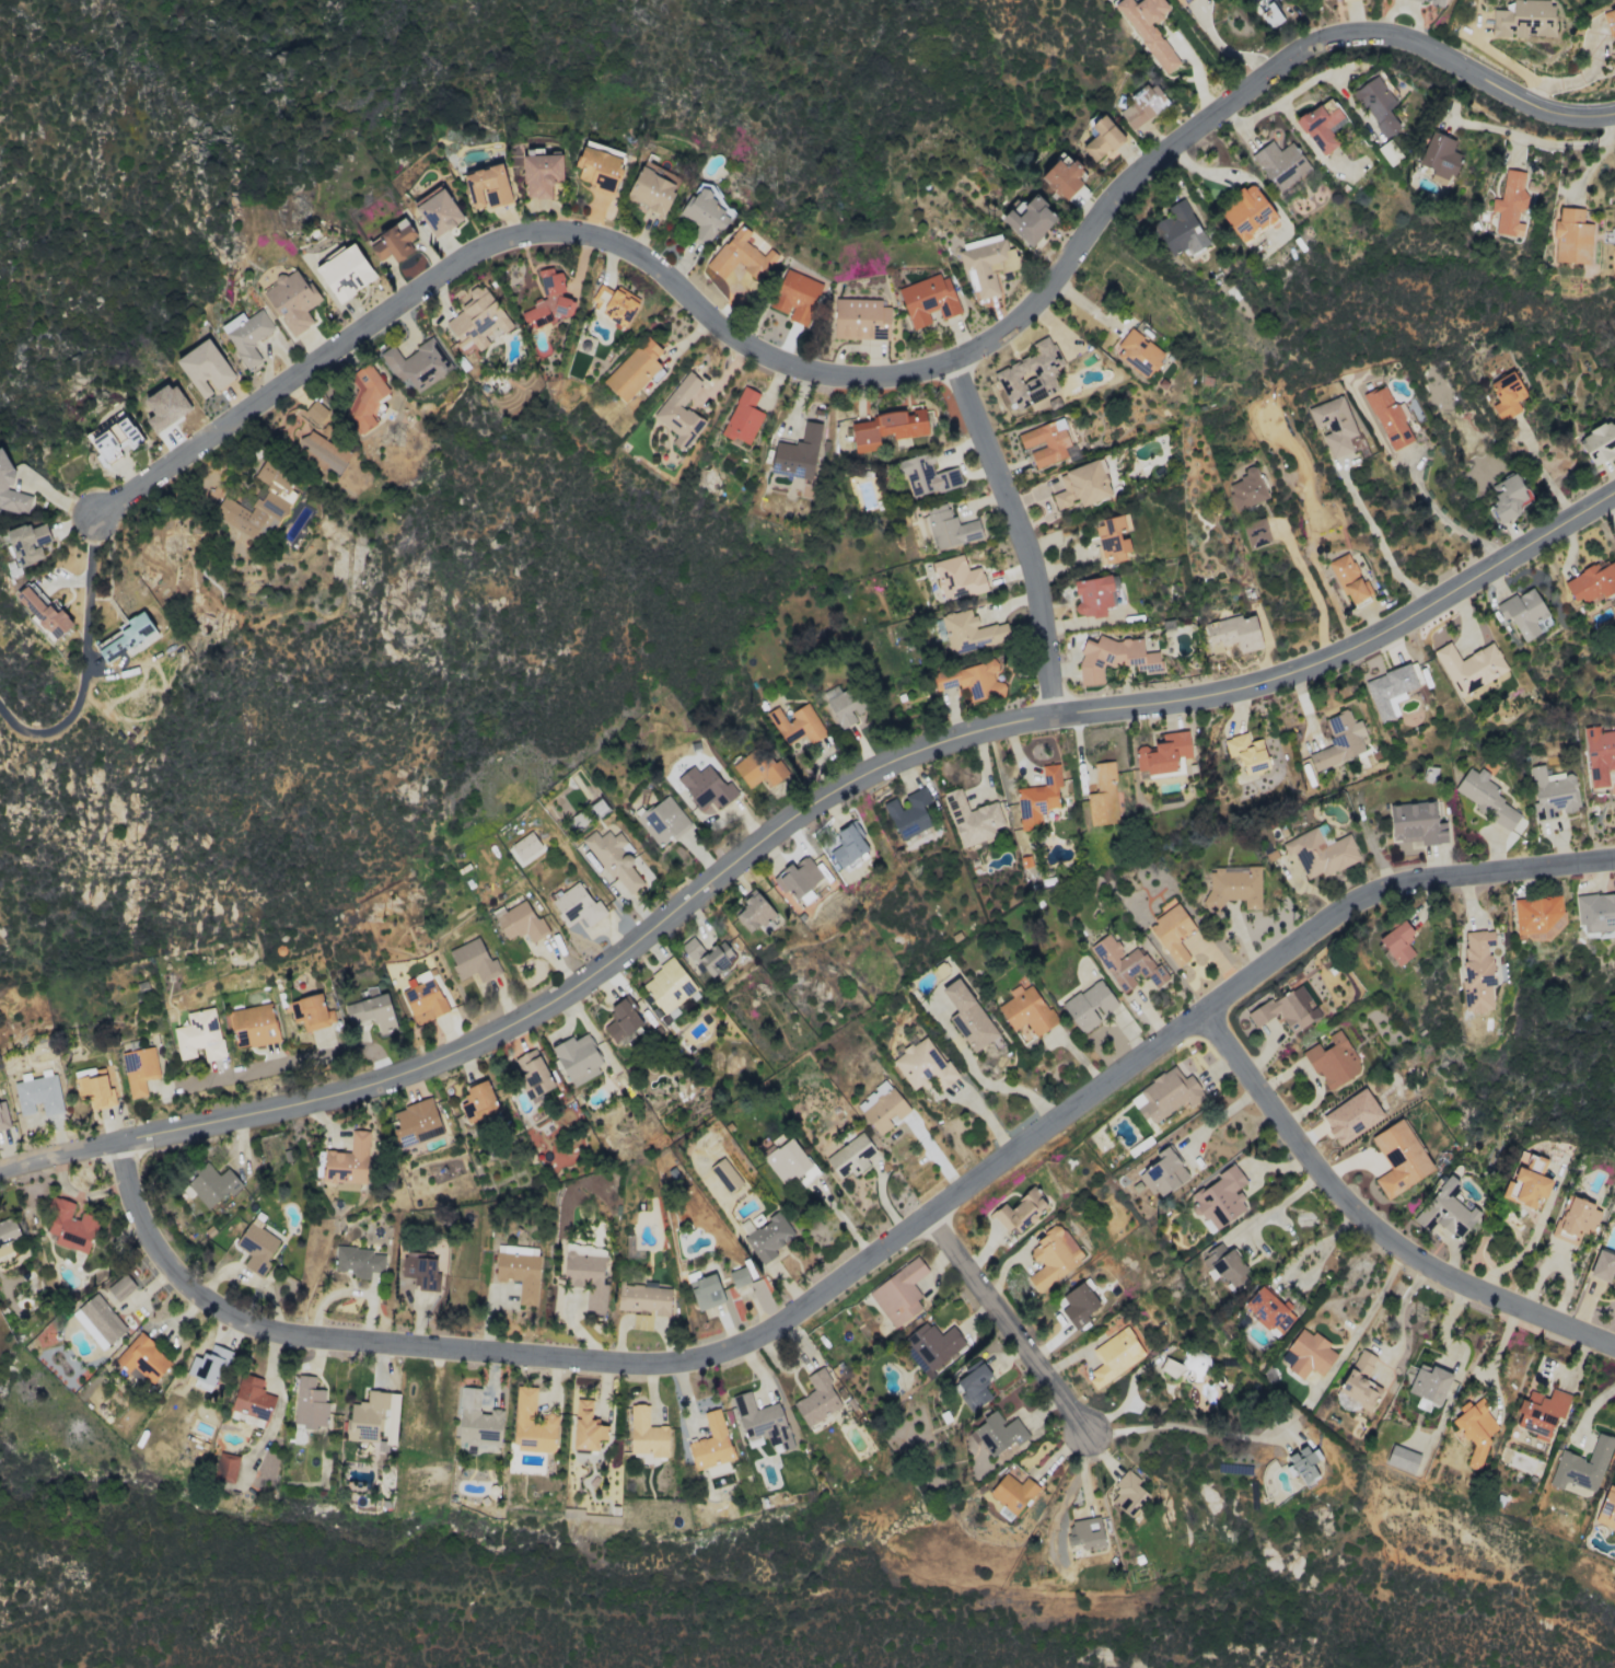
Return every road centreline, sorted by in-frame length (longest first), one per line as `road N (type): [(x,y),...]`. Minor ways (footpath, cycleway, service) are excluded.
road 1 (residential): [(98,516),(462,259),(525,235),(629,250),(768,357),(840,378),(879,379),(936,369),(991,341),(1043,298),(1124,185),(1301,53),(1337,39),(1380,36),(1418,45),(1548,113),(1614,114)]
road 2 (residential): [(1614,496),(1376,640),(1281,680),(999,728),(828,796),(582,987),(419,1075),(0,1175)]
road 3 (residential): [(121,1145),(142,1218),(164,1259),(219,1308),(257,1327),(300,1339),(628,1366),(698,1360),(746,1345),(802,1311),(1333,917),(1380,892),(1432,879),(1614,860)]
road 4 (residential): [(1202,1008),(1331,1189),(1402,1259),(1455,1297),(1614,1361)]
road 5 (residential): [(951,362),(1021,529),(1042,609),(1054,717)]
road 6 (residential): [(928,1217),(1089,1435)]
road 7 (residential): [(1604,116),(1604,146),(1583,151),(1540,151),(1461,123)]

